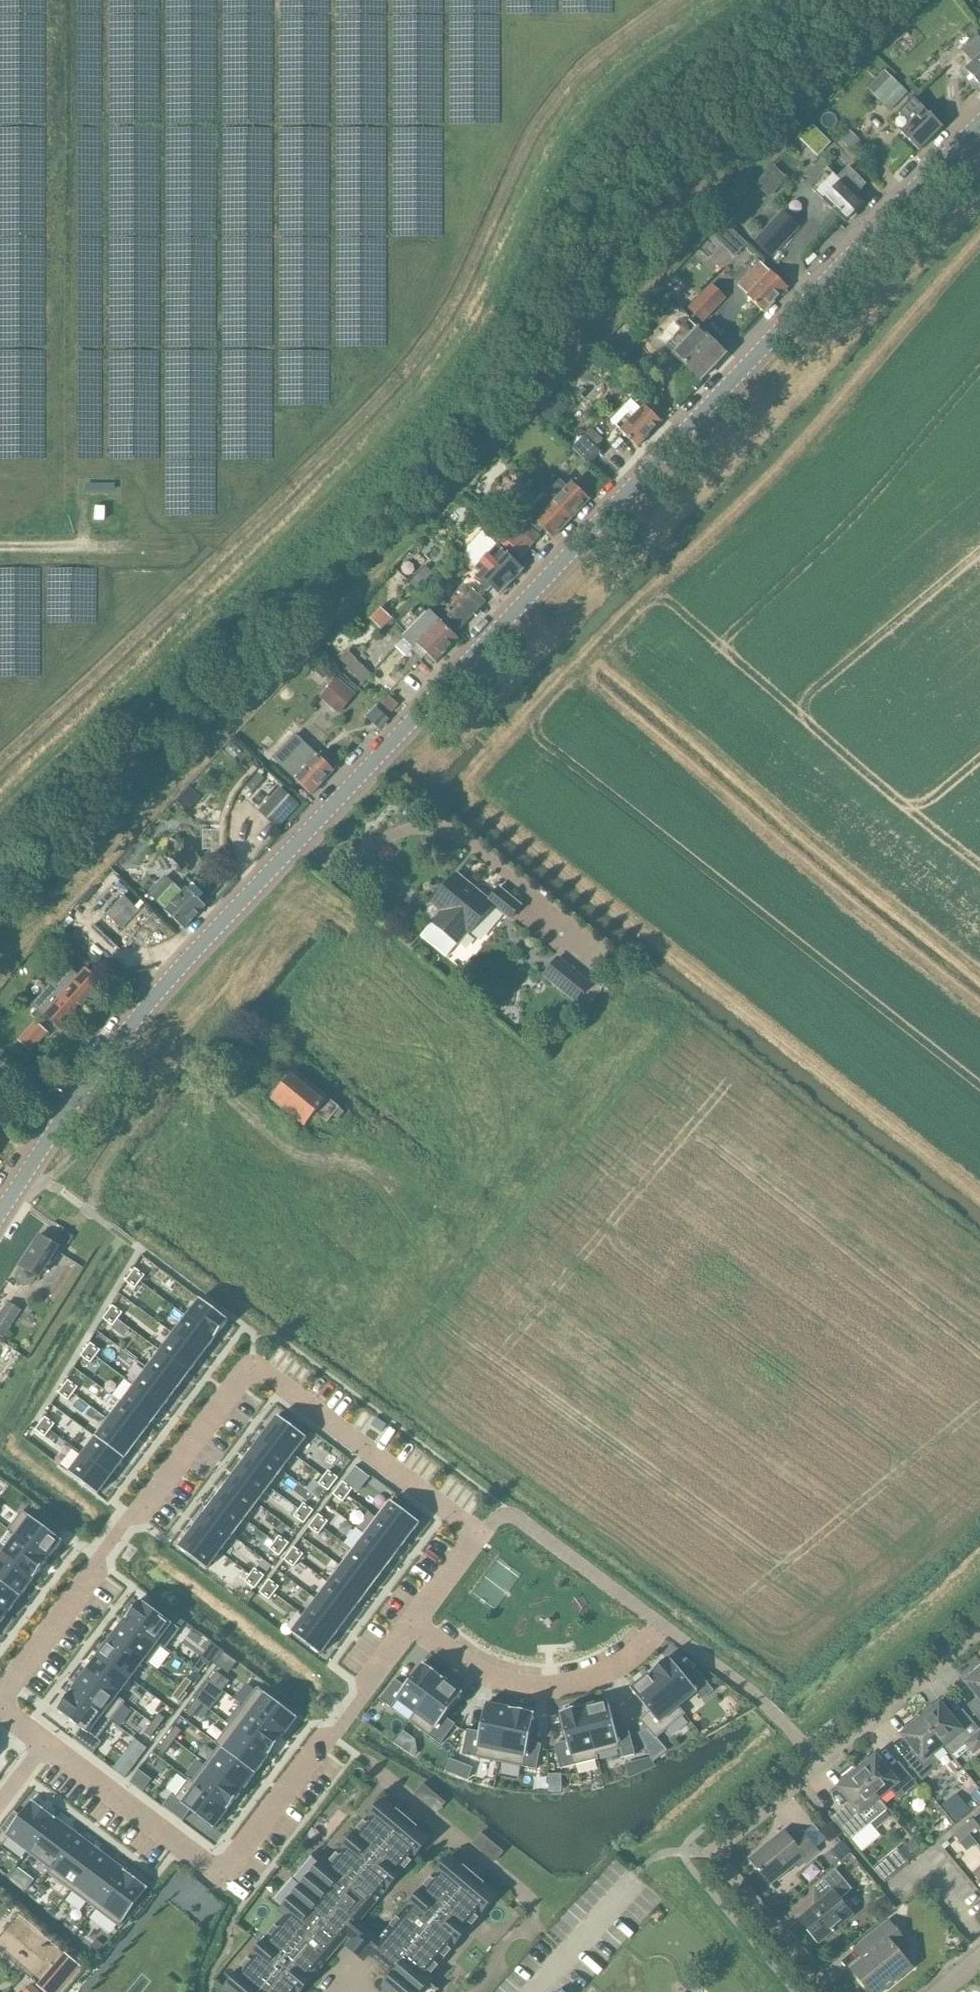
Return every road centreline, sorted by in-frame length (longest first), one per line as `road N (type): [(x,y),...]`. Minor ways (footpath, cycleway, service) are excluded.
road 1 (tertiary): [(979,123),(193,956),(0,1210)]
road 2 (residential): [(0,1696),(250,1362),(477,1531),(407,1624)]
road 3 (residential): [(407,1624),(221,1874),(44,1743)]
road 4 (residential): [(979,1634),(712,1853),(826,1991)]
road 5 (track): [(279,864),(235,974),(173,1062),(124,1099),(61,1167),(9,1198)]
road 6 (residential): [(407,1624),(480,1673),(530,1684),(612,1668),(660,1626)]
road 7 (track): [(173,1062),(285,1151),(330,1157)]

